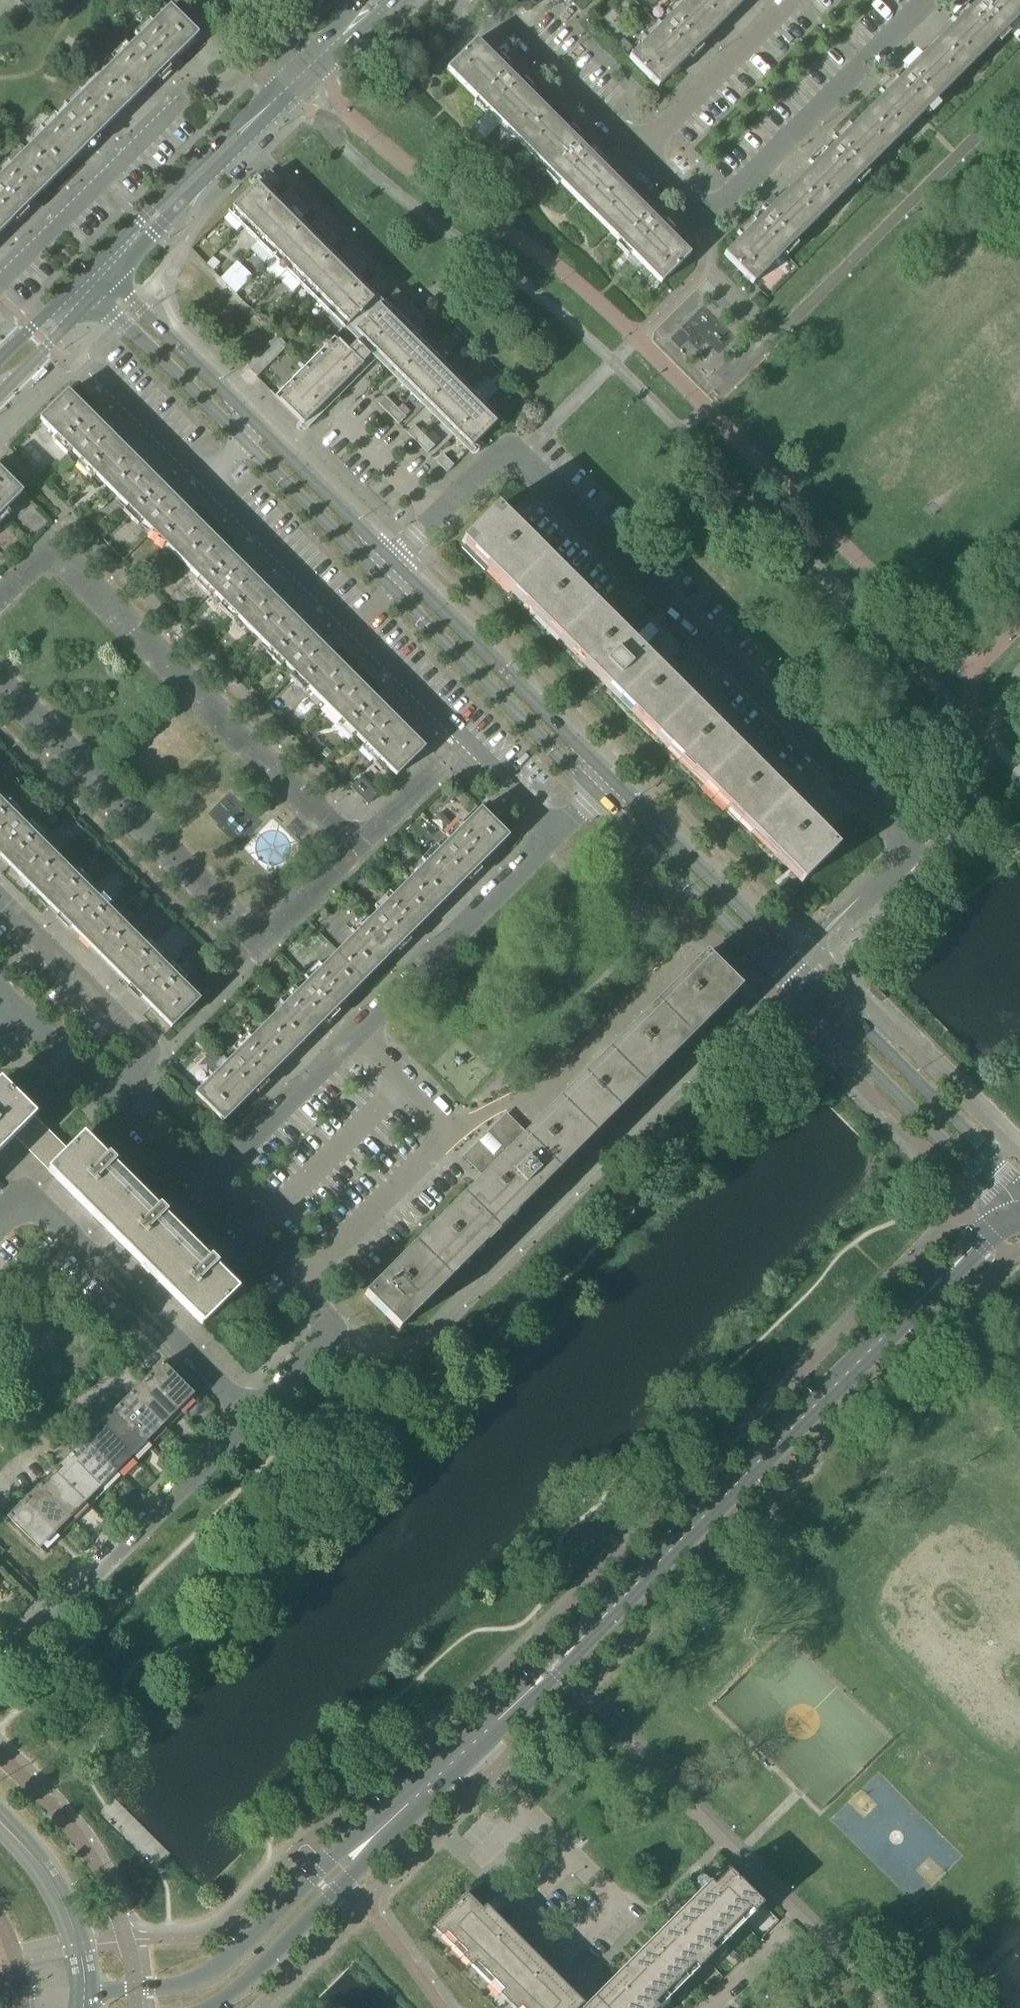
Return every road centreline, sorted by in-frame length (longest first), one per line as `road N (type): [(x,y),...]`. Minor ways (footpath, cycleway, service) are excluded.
road 1 (tertiary): [(406,1806),(1003,1221)]
road 2 (tertiary): [(593,793),(983,1182),(1003,1221)]
road 3 (tertiary): [(1019,1184),(608,777)]
road 4 (residential): [(95,372),(464,741)]
road 5 (residential): [(358,850),(255,957),(0,697)]
road 6 (residential): [(0,596),(51,545),(358,850)]
road 7 (tertiary): [(96,279),(116,316),(377,577)]
road 8 (tertiary): [(392,562),(131,300),(96,279)]
road 9 (tertiary): [(406,1806),(342,1847),(213,1970),(194,1980),(108,1990),(83,2004)]
road 10 (residential): [(0,1221),(25,1196),(248,1417)]
road 11 (residential): [(293,1286),(446,1128),(356,1037)]
road 12 (residential): [(0,1661),(248,1417)]
road 13 (tertiary): [(377,577),(593,793)]
road 14 (tertiary): [(608,777),(392,562)]
road 15 (residential): [(708,210),(730,198),(927,0)]
road 16 (residential): [(125,1118),(169,1073),(0,904)]
road 17 (residential): [(96,279),(299,75)]
road 18 (tertiary): [(208,2007),(245,1983),(362,1865),(406,1806)]
road 19 (residential): [(356,1037),(551,837)]
road 20 (residential): [(172,109),(0,283)]
road 21 (residential): [(200,1191),(356,1037)]
road 22 (residential): [(639,151),(484,0)]
road 23 (residential): [(639,151),(790,0)]
road 24 (residential): [(248,1417),(331,1335),(293,1286)]
road 25 (residential): [(125,1118),(14,1010)]
road 26 (residential): [(358,850),(464,741)]
road 27 (tertiary): [(0,378),(96,279)]
road 28 (residential): [(293,1286),(200,1191)]
road 29 (residential): [(464,741),(551,837)]

